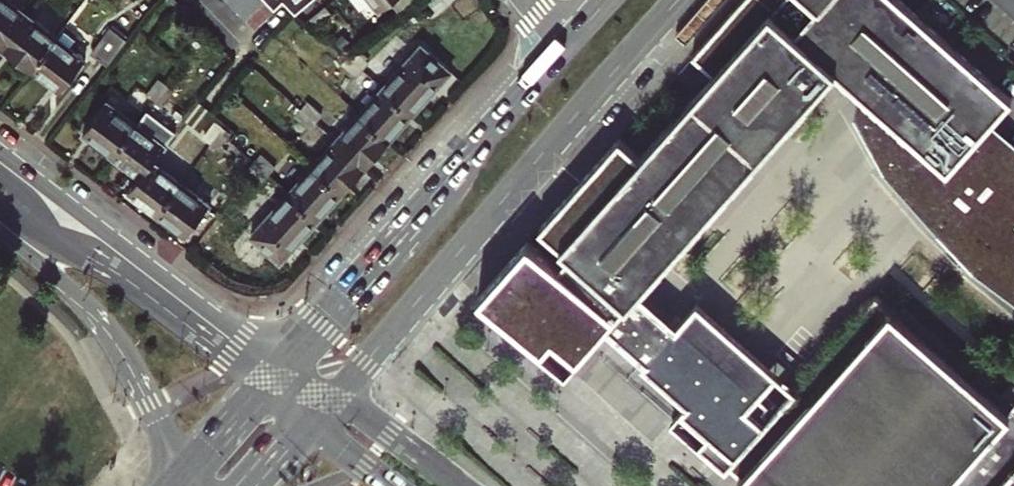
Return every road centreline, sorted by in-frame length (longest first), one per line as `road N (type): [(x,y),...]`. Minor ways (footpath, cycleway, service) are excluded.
road 1 (primary): [(311,421),(680,0)]
road 2 (primary): [(560,49),(279,364)]
road 3 (secondary): [(279,364),(0,151)]
road 4 (secondary): [(0,231),(107,327),(186,470)]
road 5 (primary): [(279,364),(186,470)]

